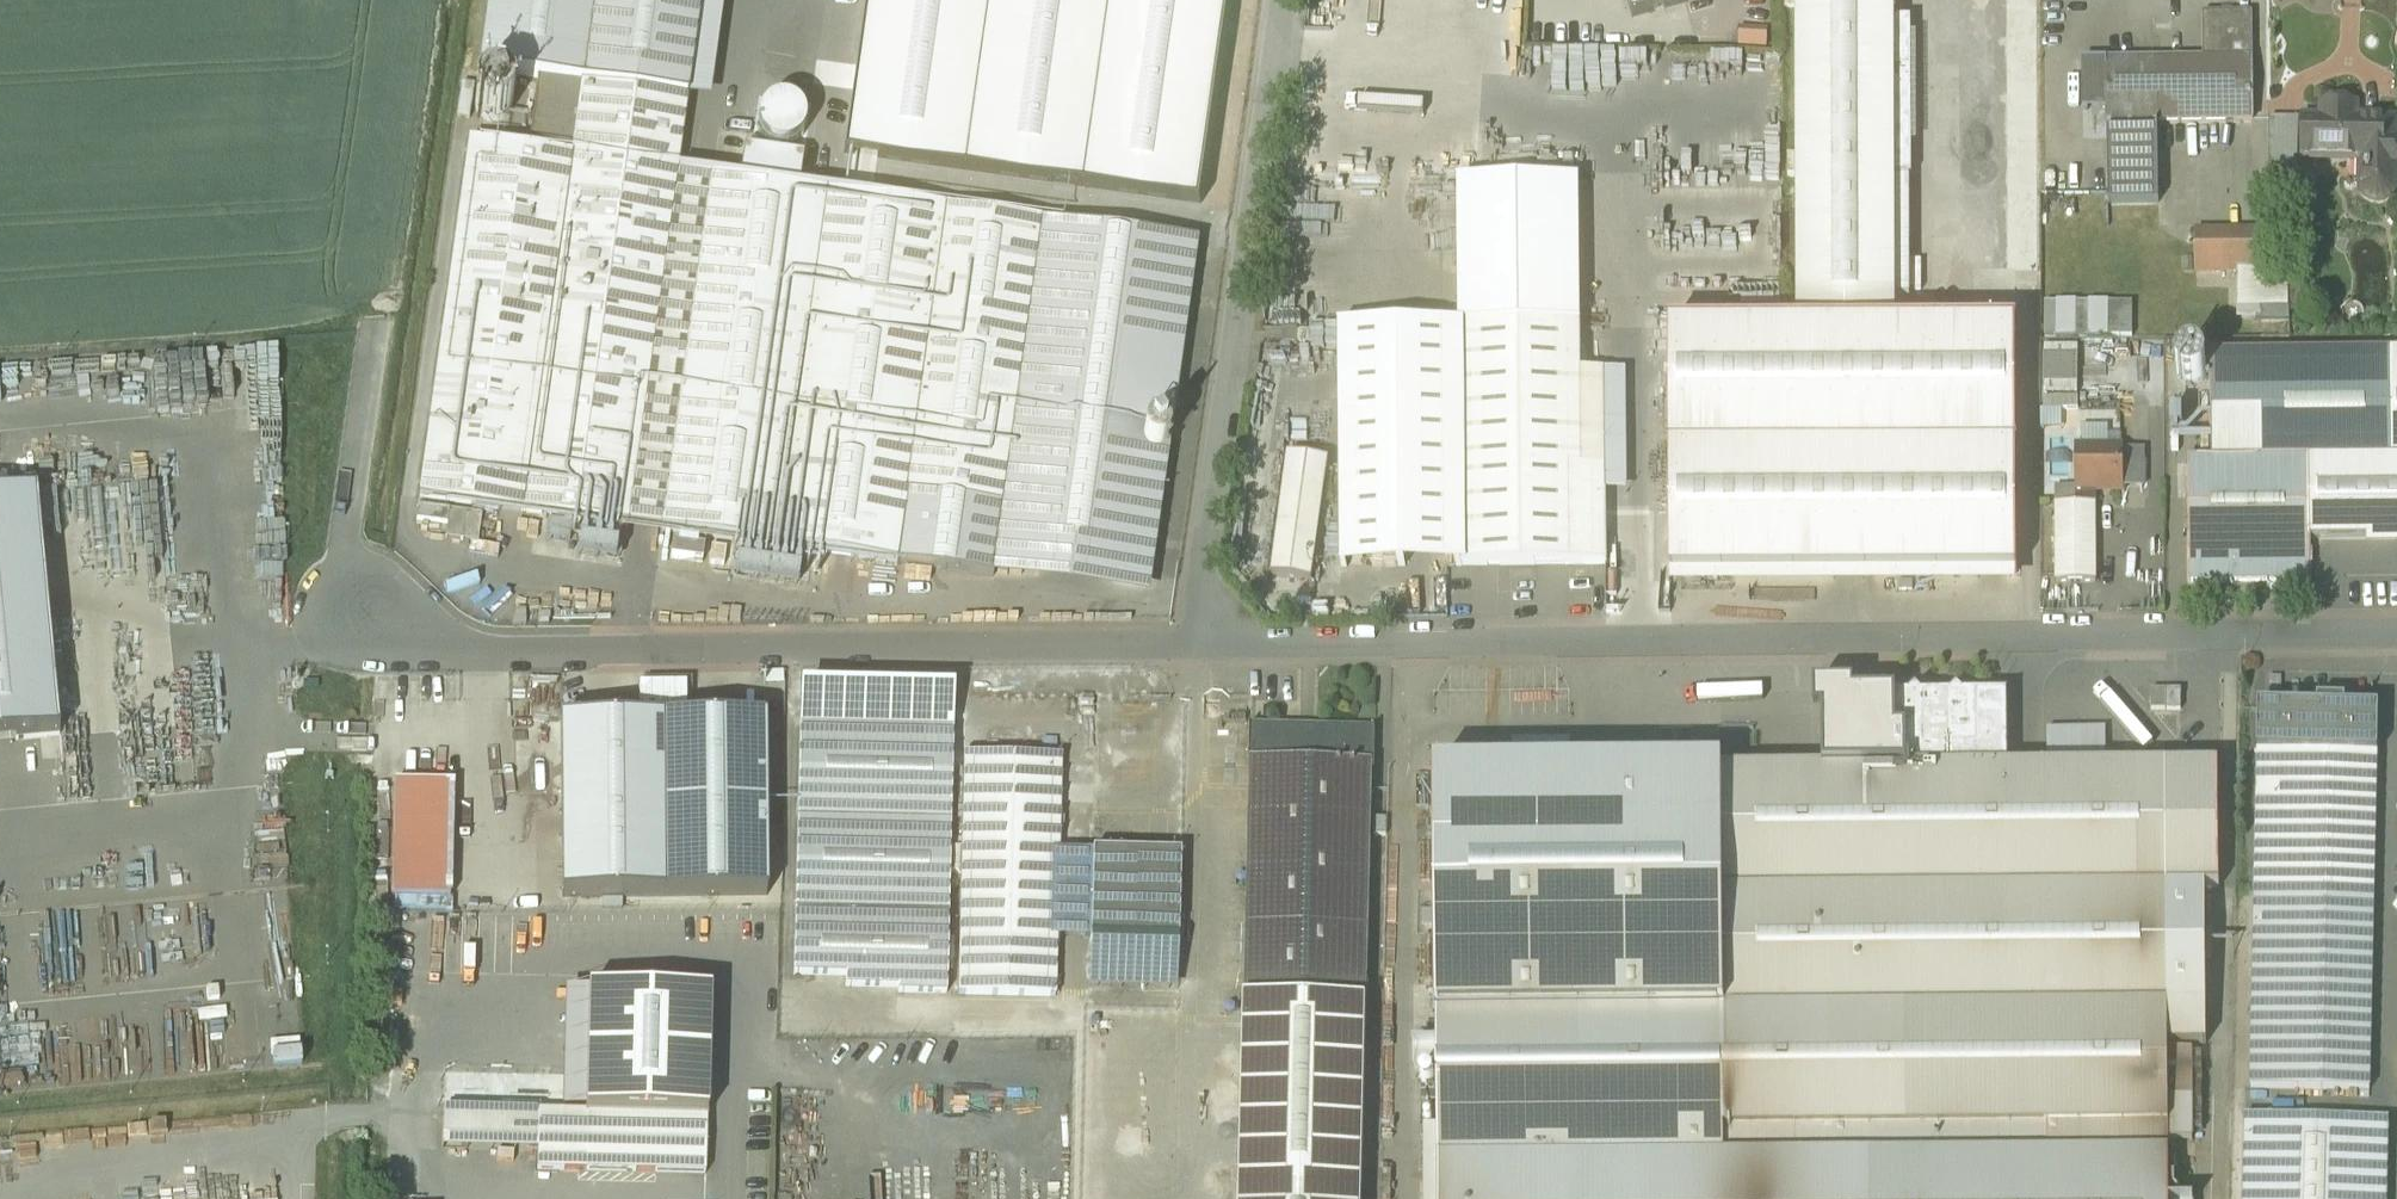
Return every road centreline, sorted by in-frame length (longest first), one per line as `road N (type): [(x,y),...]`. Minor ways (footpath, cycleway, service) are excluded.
road 1 (residential): [(2396,634),(1198,642)]
road 2 (residential): [(1198,642),(480,653),(361,613)]
road 3 (residential): [(1276,0),(1198,642)]

